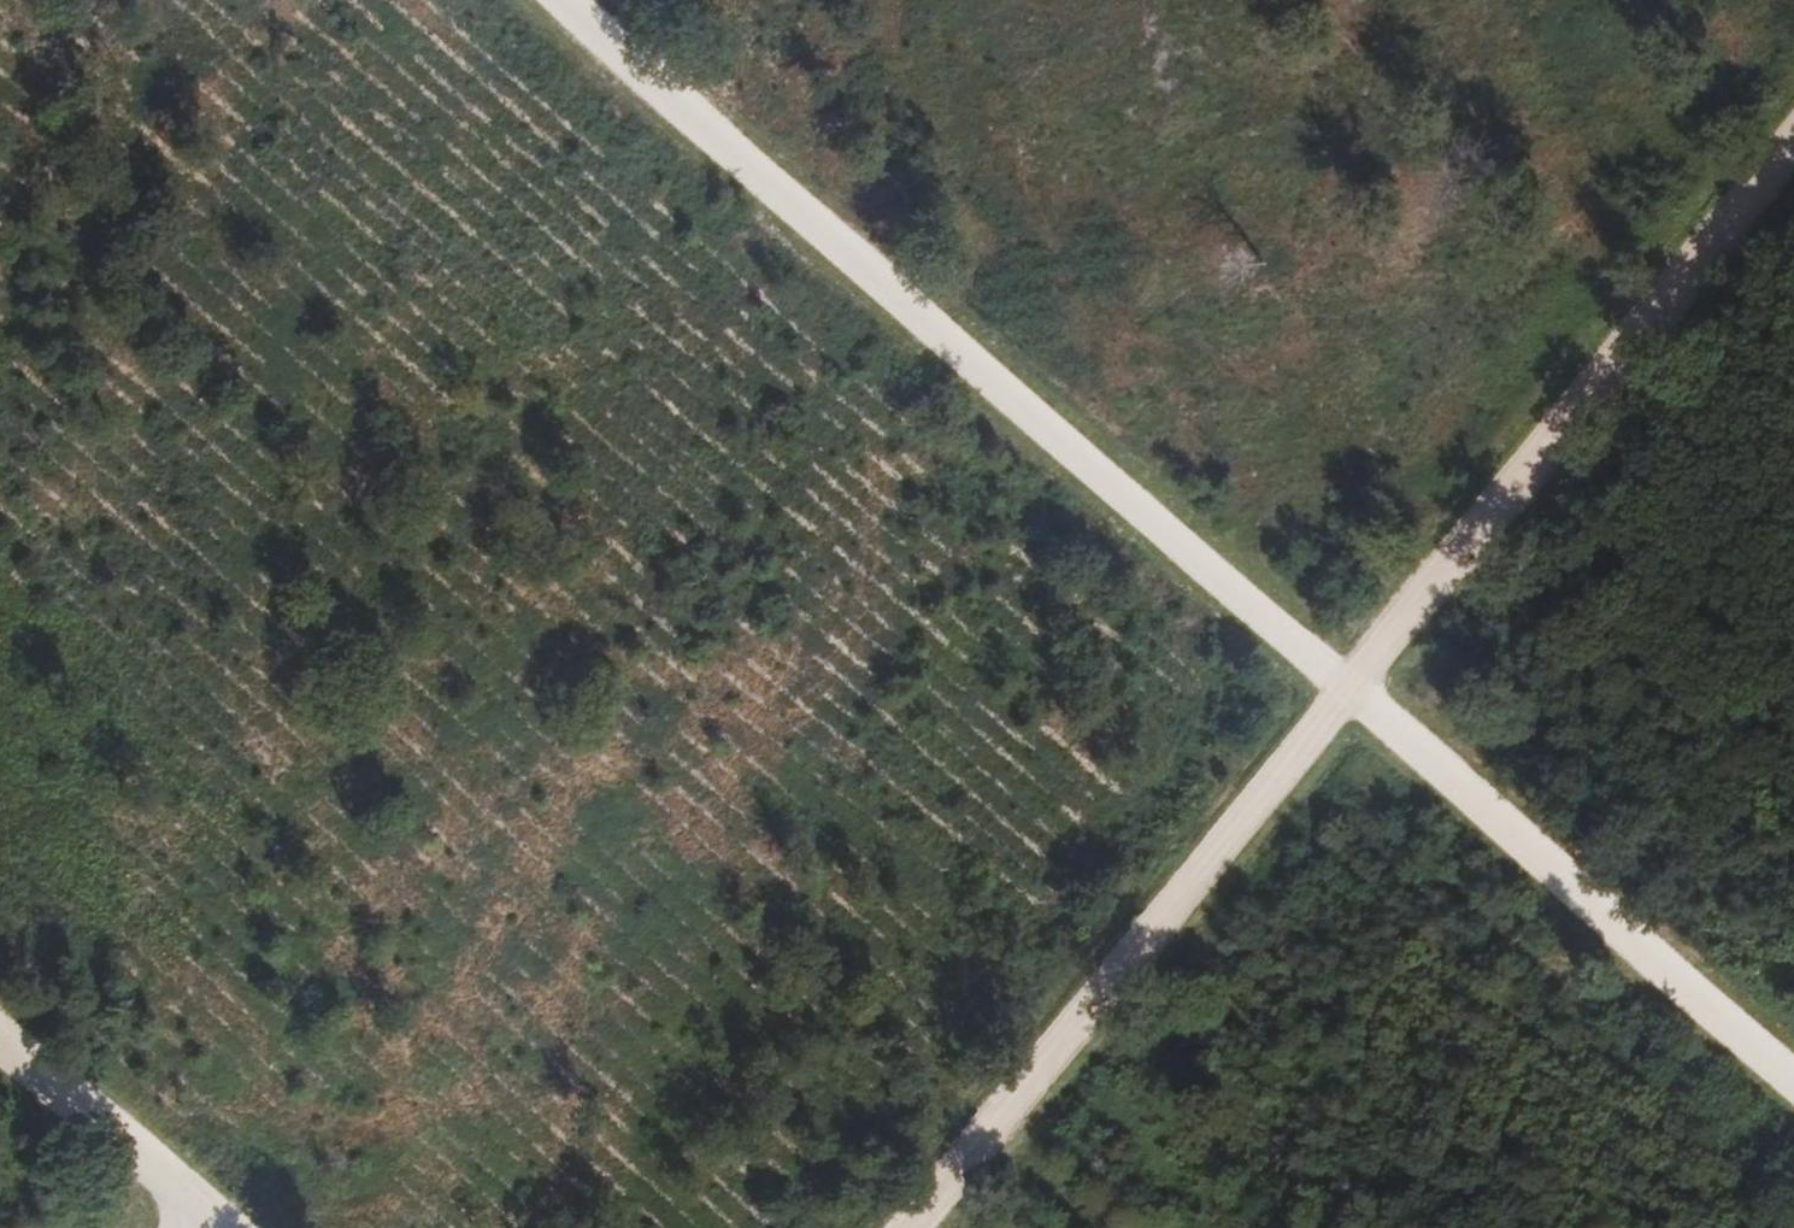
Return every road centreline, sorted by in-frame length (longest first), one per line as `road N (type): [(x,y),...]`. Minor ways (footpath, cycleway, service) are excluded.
road 1 (track): [(1793,1090),(555,0)]
road 2 (track): [(921,1227),(1793,141)]
road 3 (track): [(223,1227),(0,1039)]

